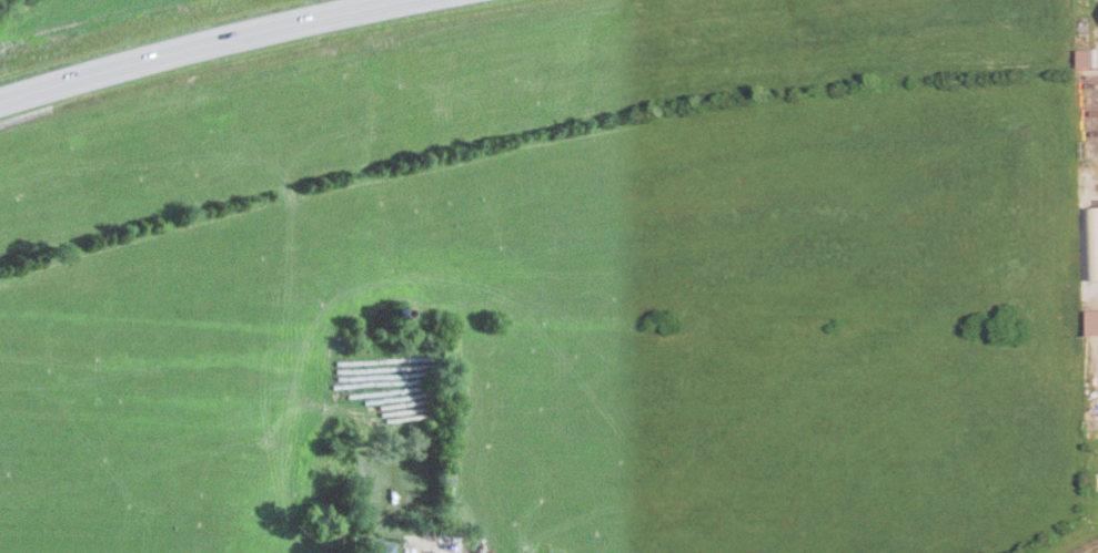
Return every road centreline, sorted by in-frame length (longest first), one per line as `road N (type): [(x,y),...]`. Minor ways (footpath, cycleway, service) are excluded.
road 1 (primary): [(0,97),(403,0)]

